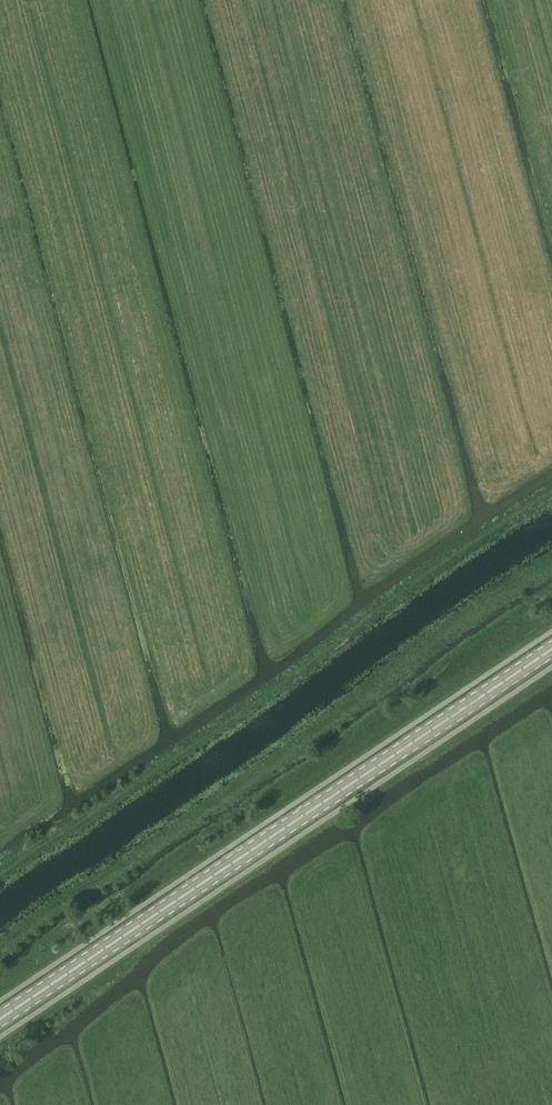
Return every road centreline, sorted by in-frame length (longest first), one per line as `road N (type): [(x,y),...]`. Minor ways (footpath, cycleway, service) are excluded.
road 1 (track): [(0,949),(551,566)]
road 2 (primary): [(0,1020),(551,650)]

